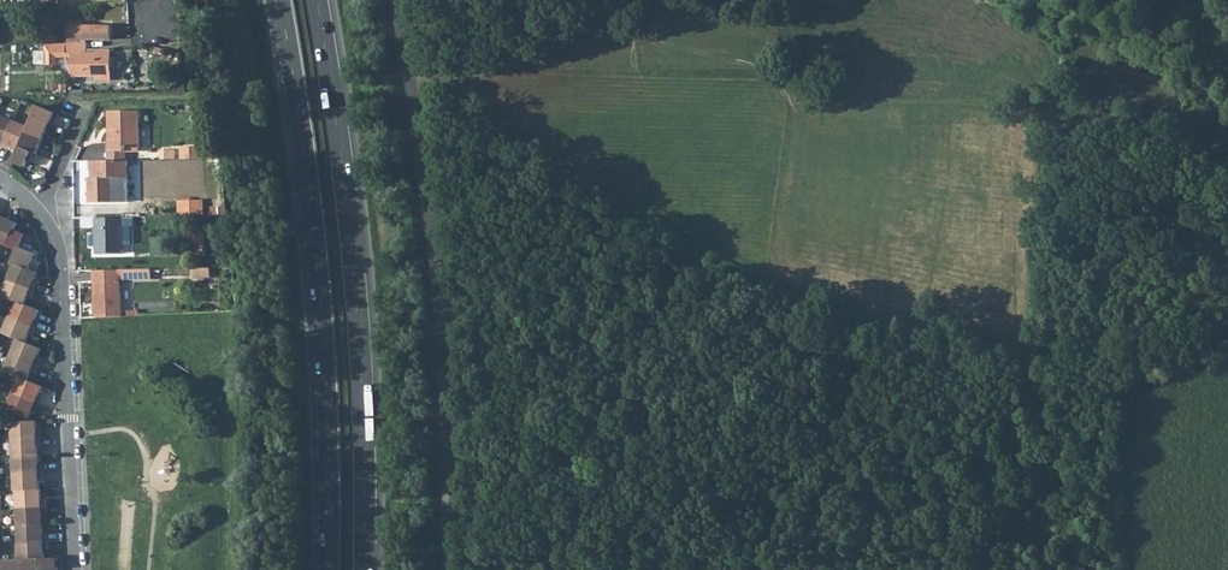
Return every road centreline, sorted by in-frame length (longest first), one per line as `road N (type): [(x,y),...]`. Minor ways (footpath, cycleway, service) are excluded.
road 1 (residential): [(451,569),(445,374),(398,0)]
road 2 (trunk): [(280,0),(321,307),(328,569)]
road 3 (trunk): [(364,569),(355,288),(316,0)]
road 4 (residential): [(37,211),(61,275),(74,569)]
road 5 (residential): [(90,98),(37,211)]

